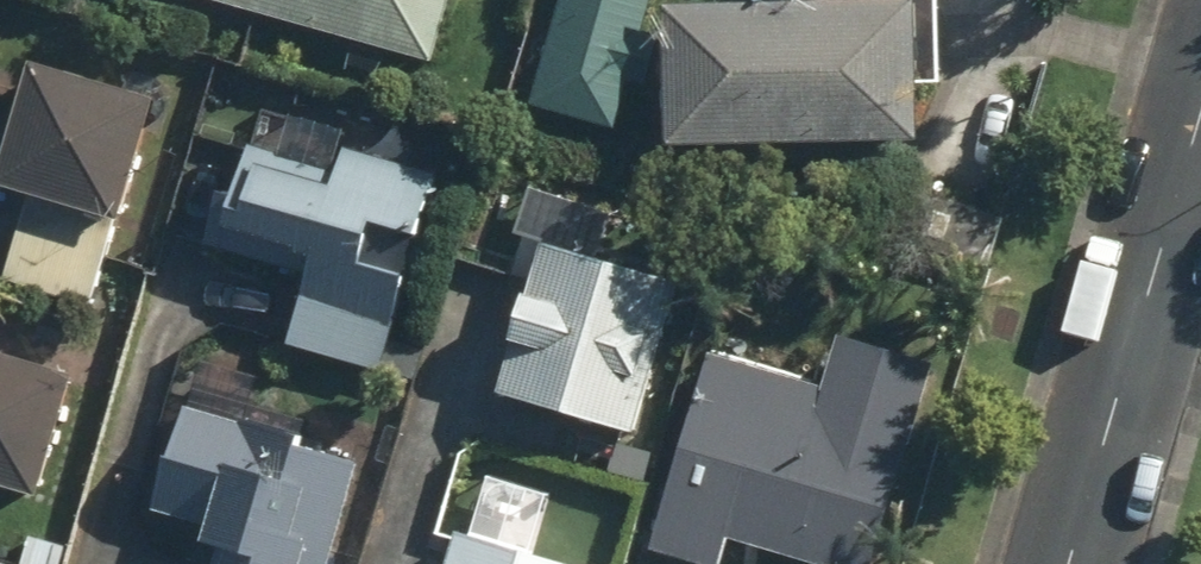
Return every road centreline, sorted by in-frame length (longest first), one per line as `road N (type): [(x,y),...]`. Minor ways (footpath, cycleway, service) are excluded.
road 1 (residential): [(1200,135),(1076,563)]

